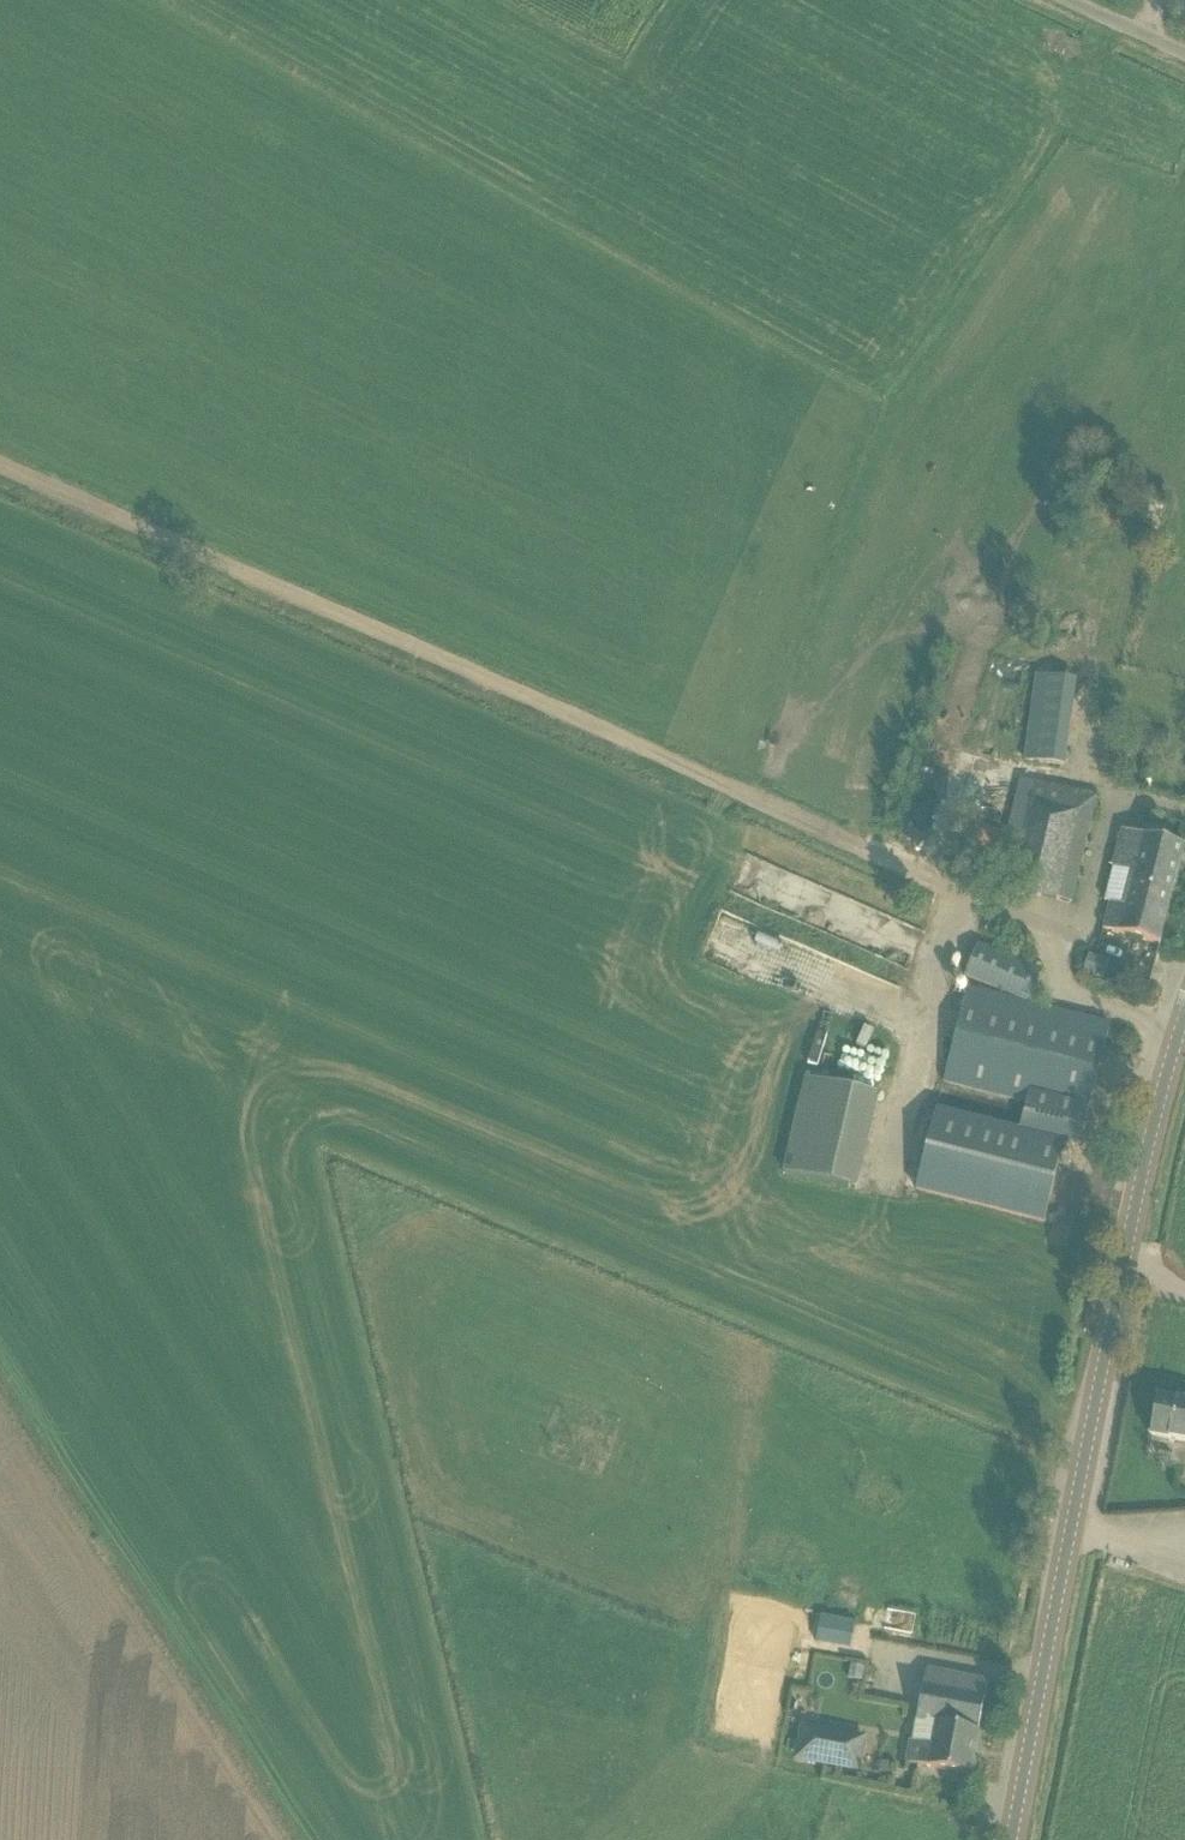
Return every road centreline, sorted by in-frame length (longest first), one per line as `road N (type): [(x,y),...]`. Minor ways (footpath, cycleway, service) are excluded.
road 1 (track): [(0,470),(1021,920),(1066,983),(1096,1005),(1180,1029)]
road 2 (tertiary): [(1011,1839),(1122,1268),(1184,1014)]
road 3 (unclassified): [(1184,52),(1068,0)]

